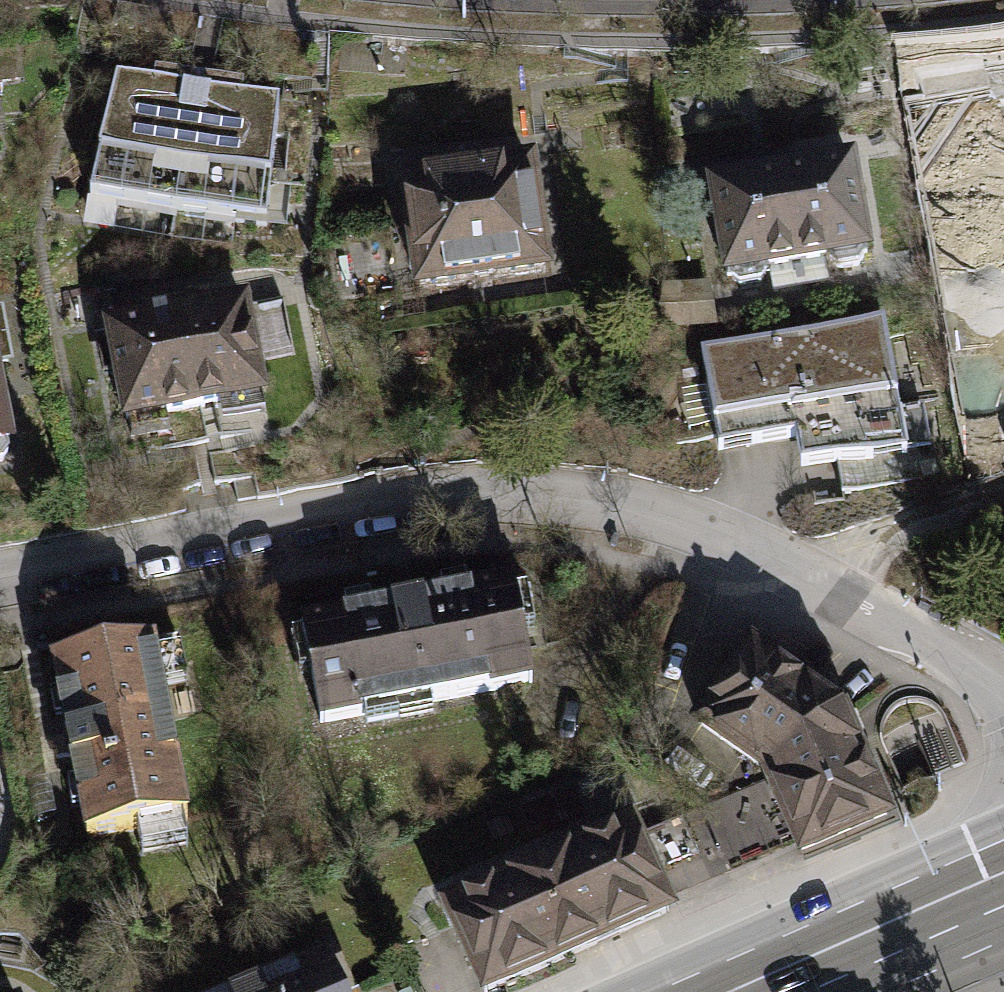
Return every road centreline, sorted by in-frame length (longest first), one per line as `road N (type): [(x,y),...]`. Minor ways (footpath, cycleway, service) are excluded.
road 1 (residential): [(1003,698),(975,664),(808,572),(697,523),(583,495),(484,492),(332,503),(0,569)]
road 2 (primary): [(1003,841),(656,991)]
road 3 (primary): [(837,991),(1003,918)]

